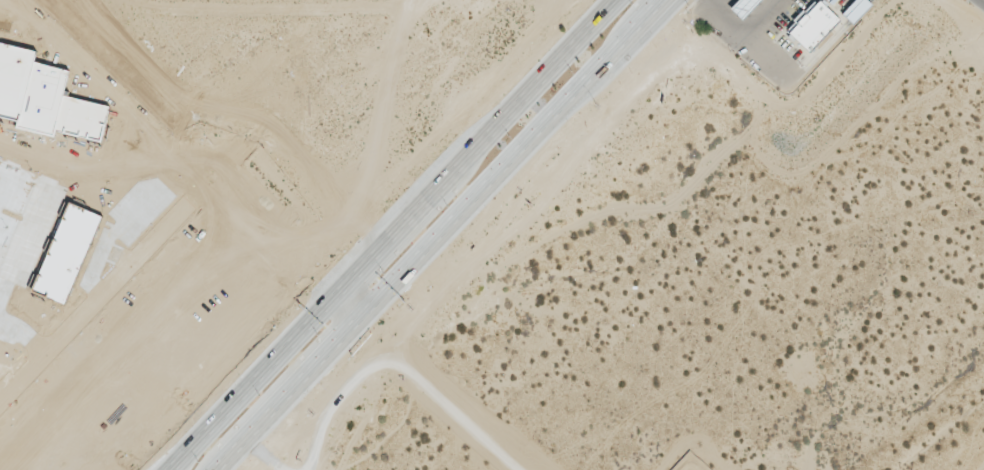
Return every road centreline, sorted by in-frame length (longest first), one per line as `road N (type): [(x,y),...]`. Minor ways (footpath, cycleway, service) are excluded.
road 1 (secondary): [(227,469),(677,0)]
road 2 (secondary): [(607,0),(160,469)]

